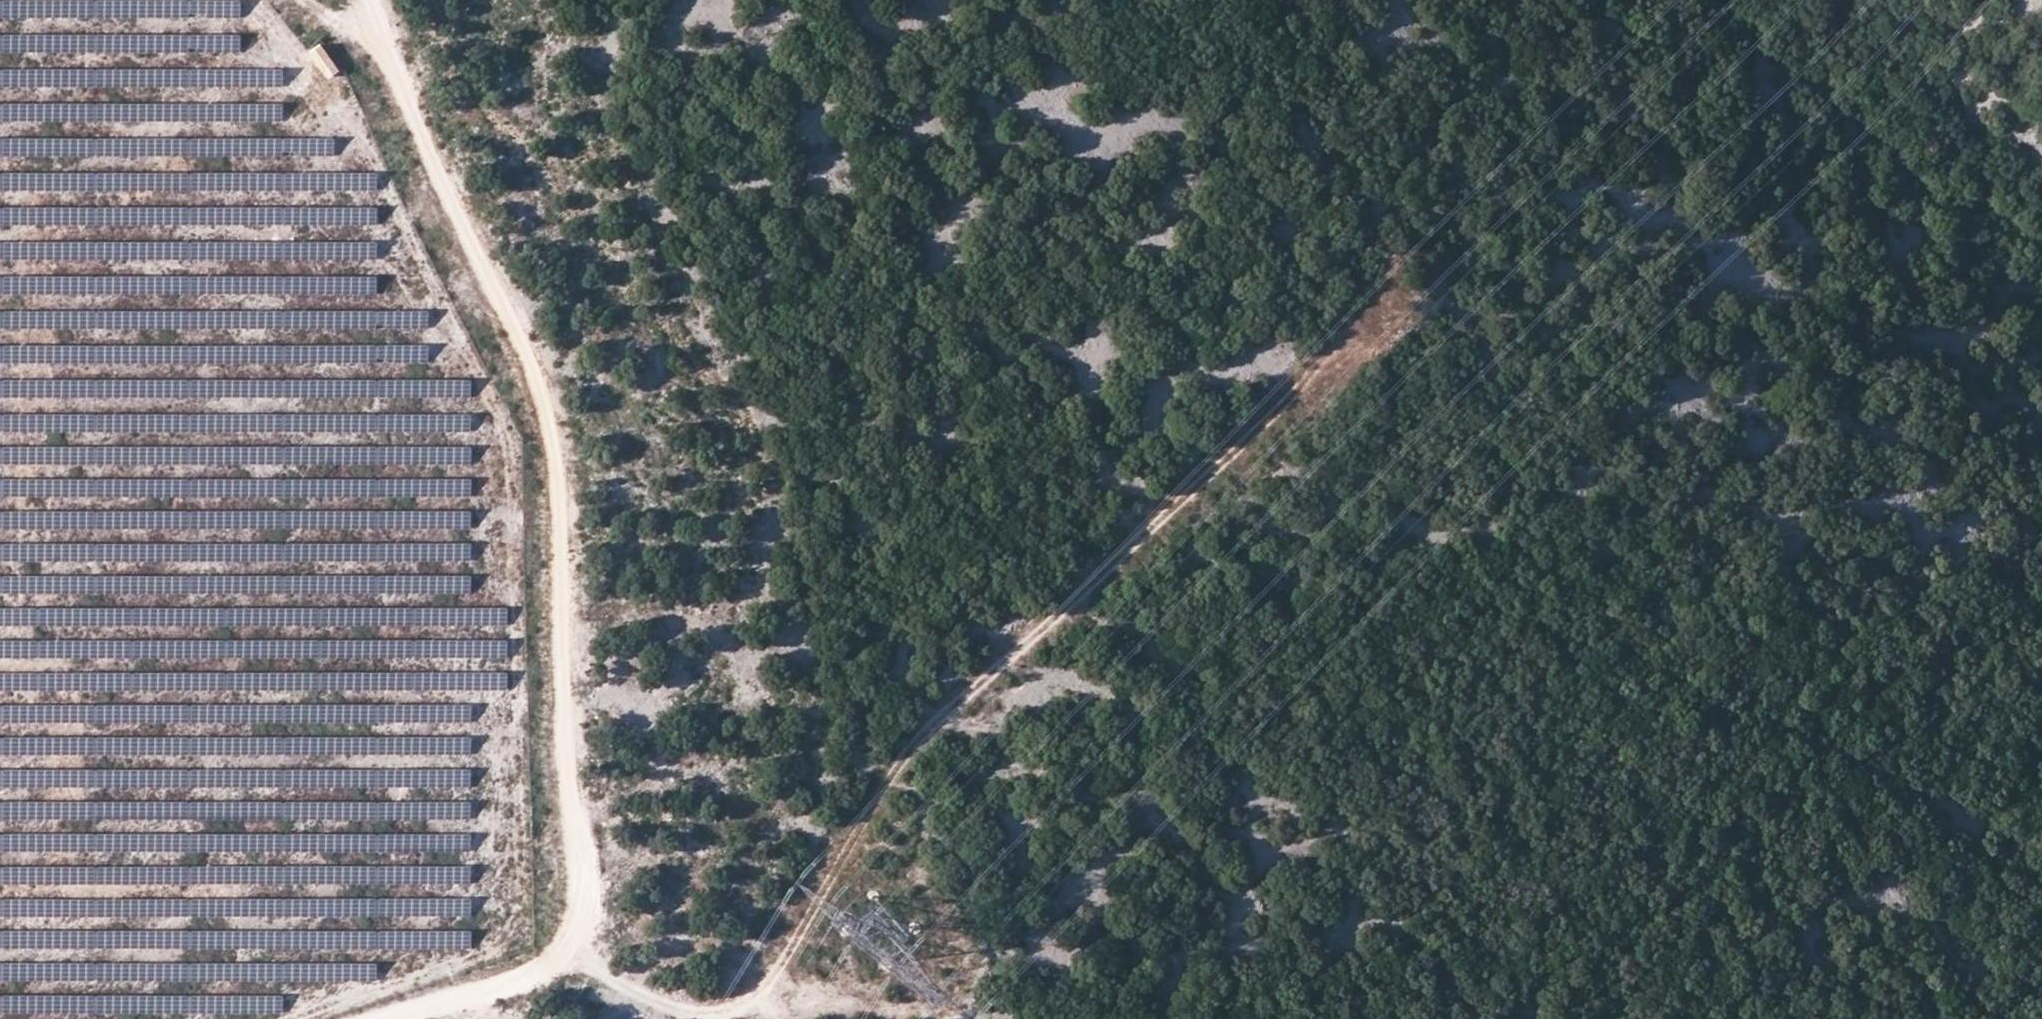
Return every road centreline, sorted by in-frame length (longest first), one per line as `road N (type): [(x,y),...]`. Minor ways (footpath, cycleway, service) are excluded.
road 1 (track): [(365,0),(555,431),(580,958),(367,1018)]
road 2 (track): [(580,958),(617,986),(710,1012),(773,986),(915,750),(1388,312)]

